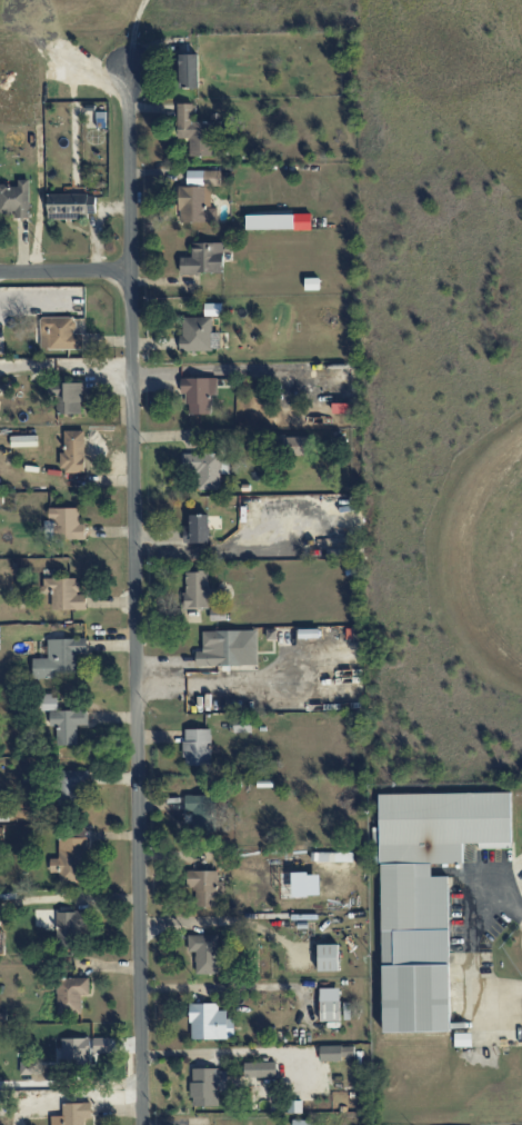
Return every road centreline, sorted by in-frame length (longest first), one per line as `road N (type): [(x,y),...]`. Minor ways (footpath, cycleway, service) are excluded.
road 1 (residential): [(135,32),(144,1124)]
road 2 (residential): [(0,272),(133,270)]

